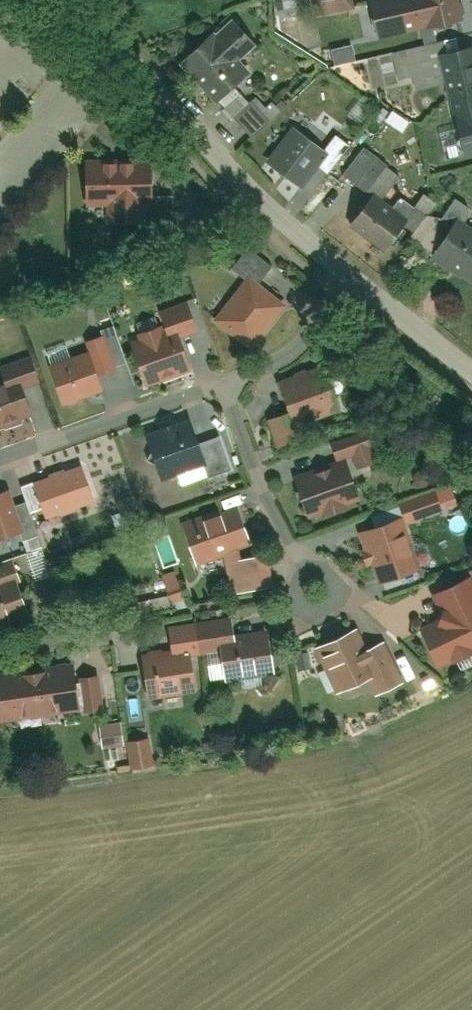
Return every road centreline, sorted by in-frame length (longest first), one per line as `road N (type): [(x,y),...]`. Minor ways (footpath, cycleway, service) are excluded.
road 1 (residential): [(73,0),(234,172),(353,278)]
road 2 (residential): [(224,383),(0,460)]
road 3 (residential): [(224,383),(261,485),(315,593)]
road 4 (residential): [(353,278),(305,337),(224,383)]
road 5 (residential): [(353,278),(471,369)]

